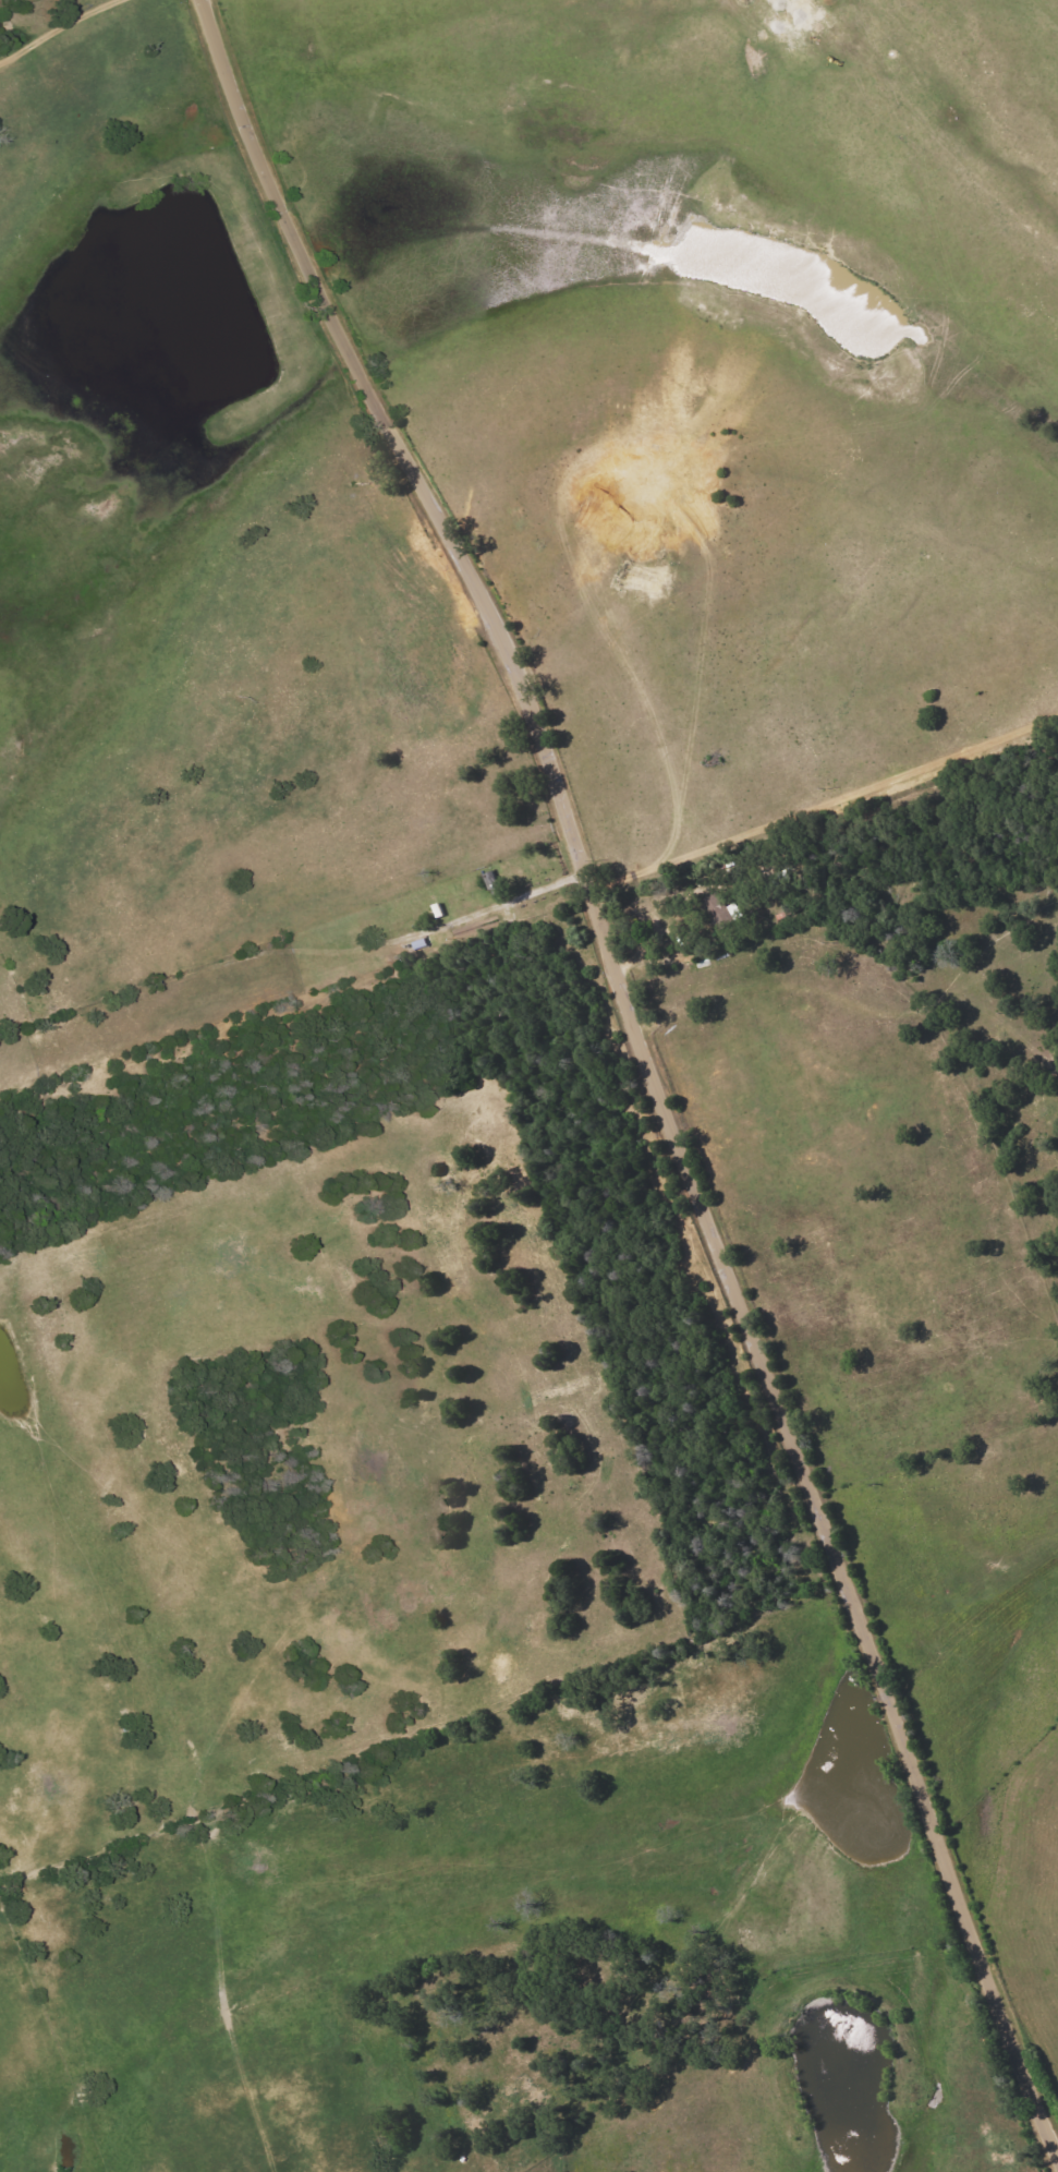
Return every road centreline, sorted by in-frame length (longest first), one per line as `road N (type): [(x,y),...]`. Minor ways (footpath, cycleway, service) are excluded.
road 1 (residential): [(1057,2157),(998,2020),(787,1429),(632,1027),(531,700),(323,302),(232,98),(199,0)]
road 2 (track): [(613,970),(636,954),(639,941),(616,880),(1057,716)]

